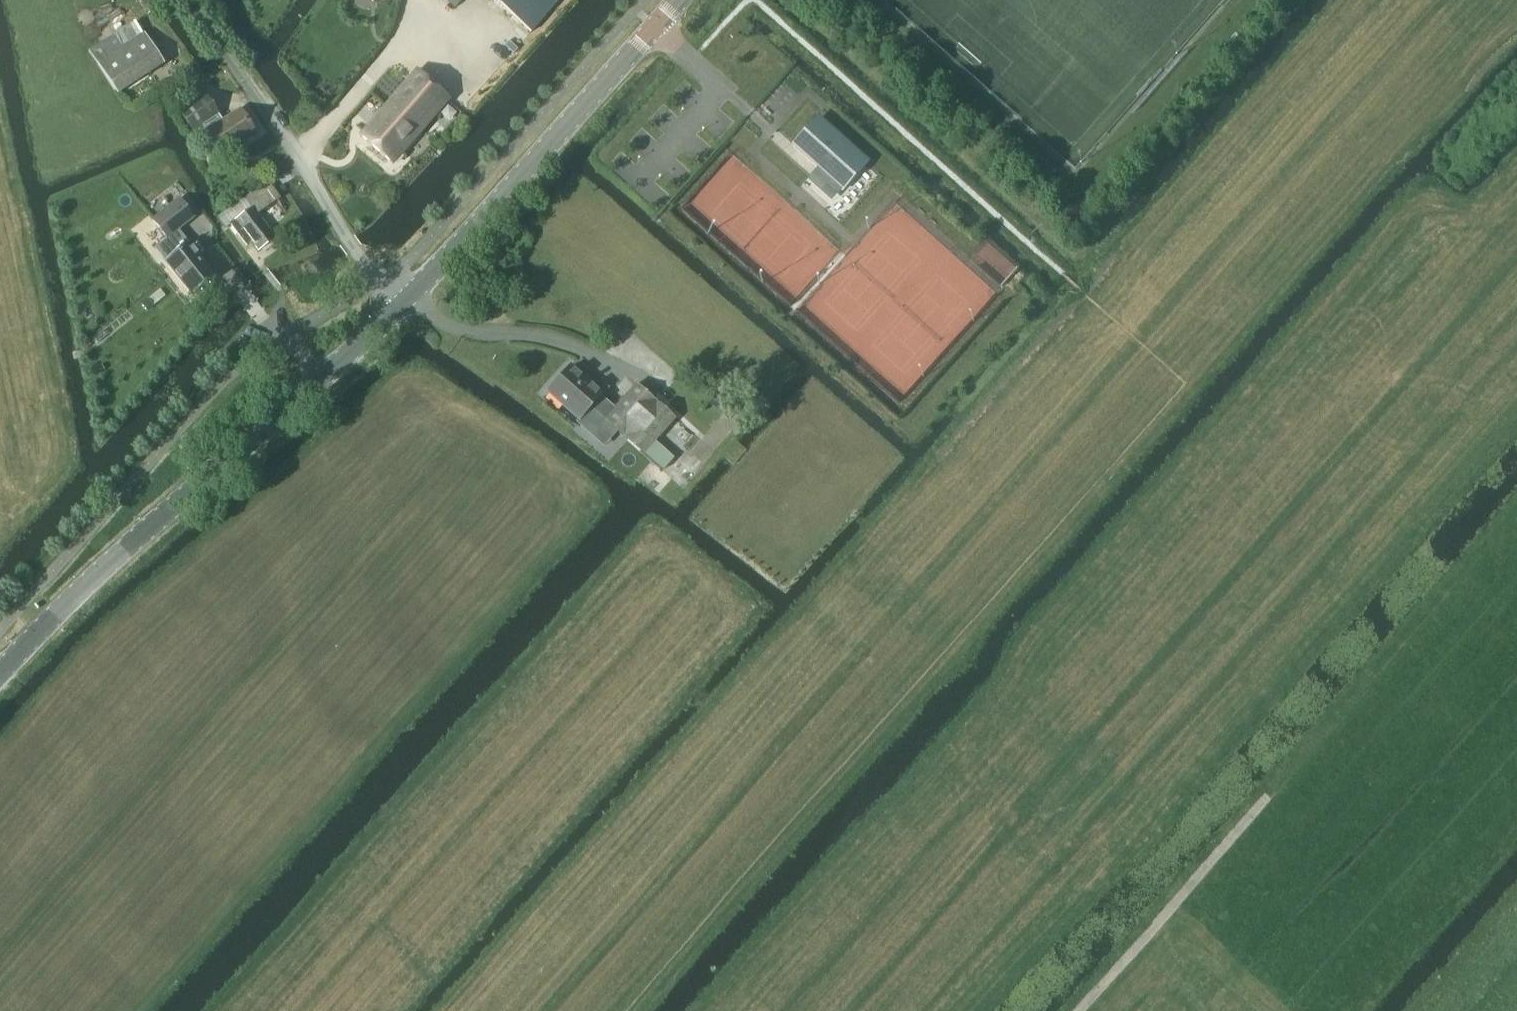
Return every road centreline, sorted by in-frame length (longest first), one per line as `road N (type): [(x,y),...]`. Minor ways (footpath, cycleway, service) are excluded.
road 1 (tertiary): [(0,672),(399,302)]
road 2 (tertiary): [(399,302),(679,0)]
road 3 (unclassified): [(399,302),(343,236),(184,0)]
road 4 (track): [(1078,1010),(1265,800)]

